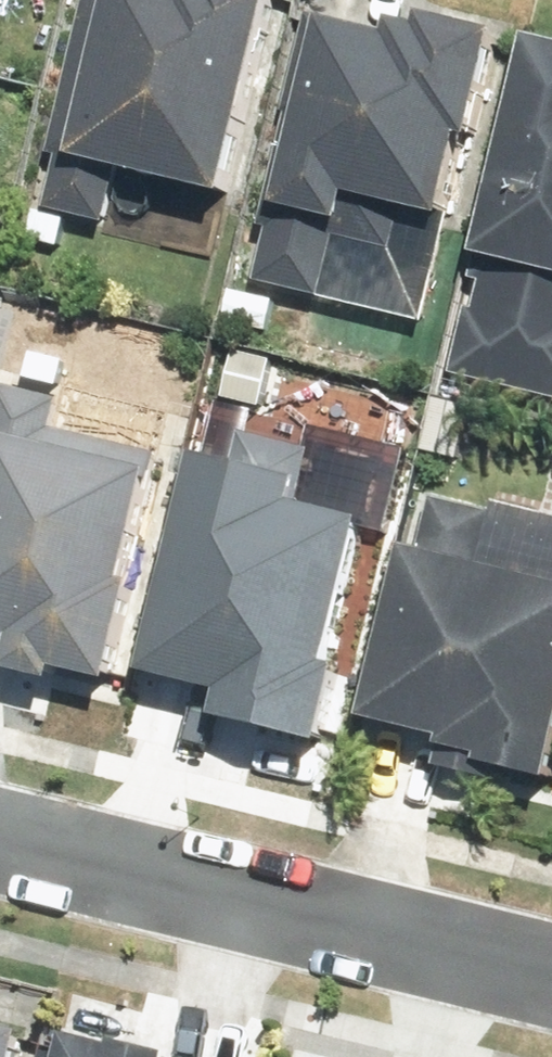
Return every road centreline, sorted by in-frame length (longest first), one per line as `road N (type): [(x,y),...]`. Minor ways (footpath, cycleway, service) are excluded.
road 1 (residential): [(551,971),(0,838)]

